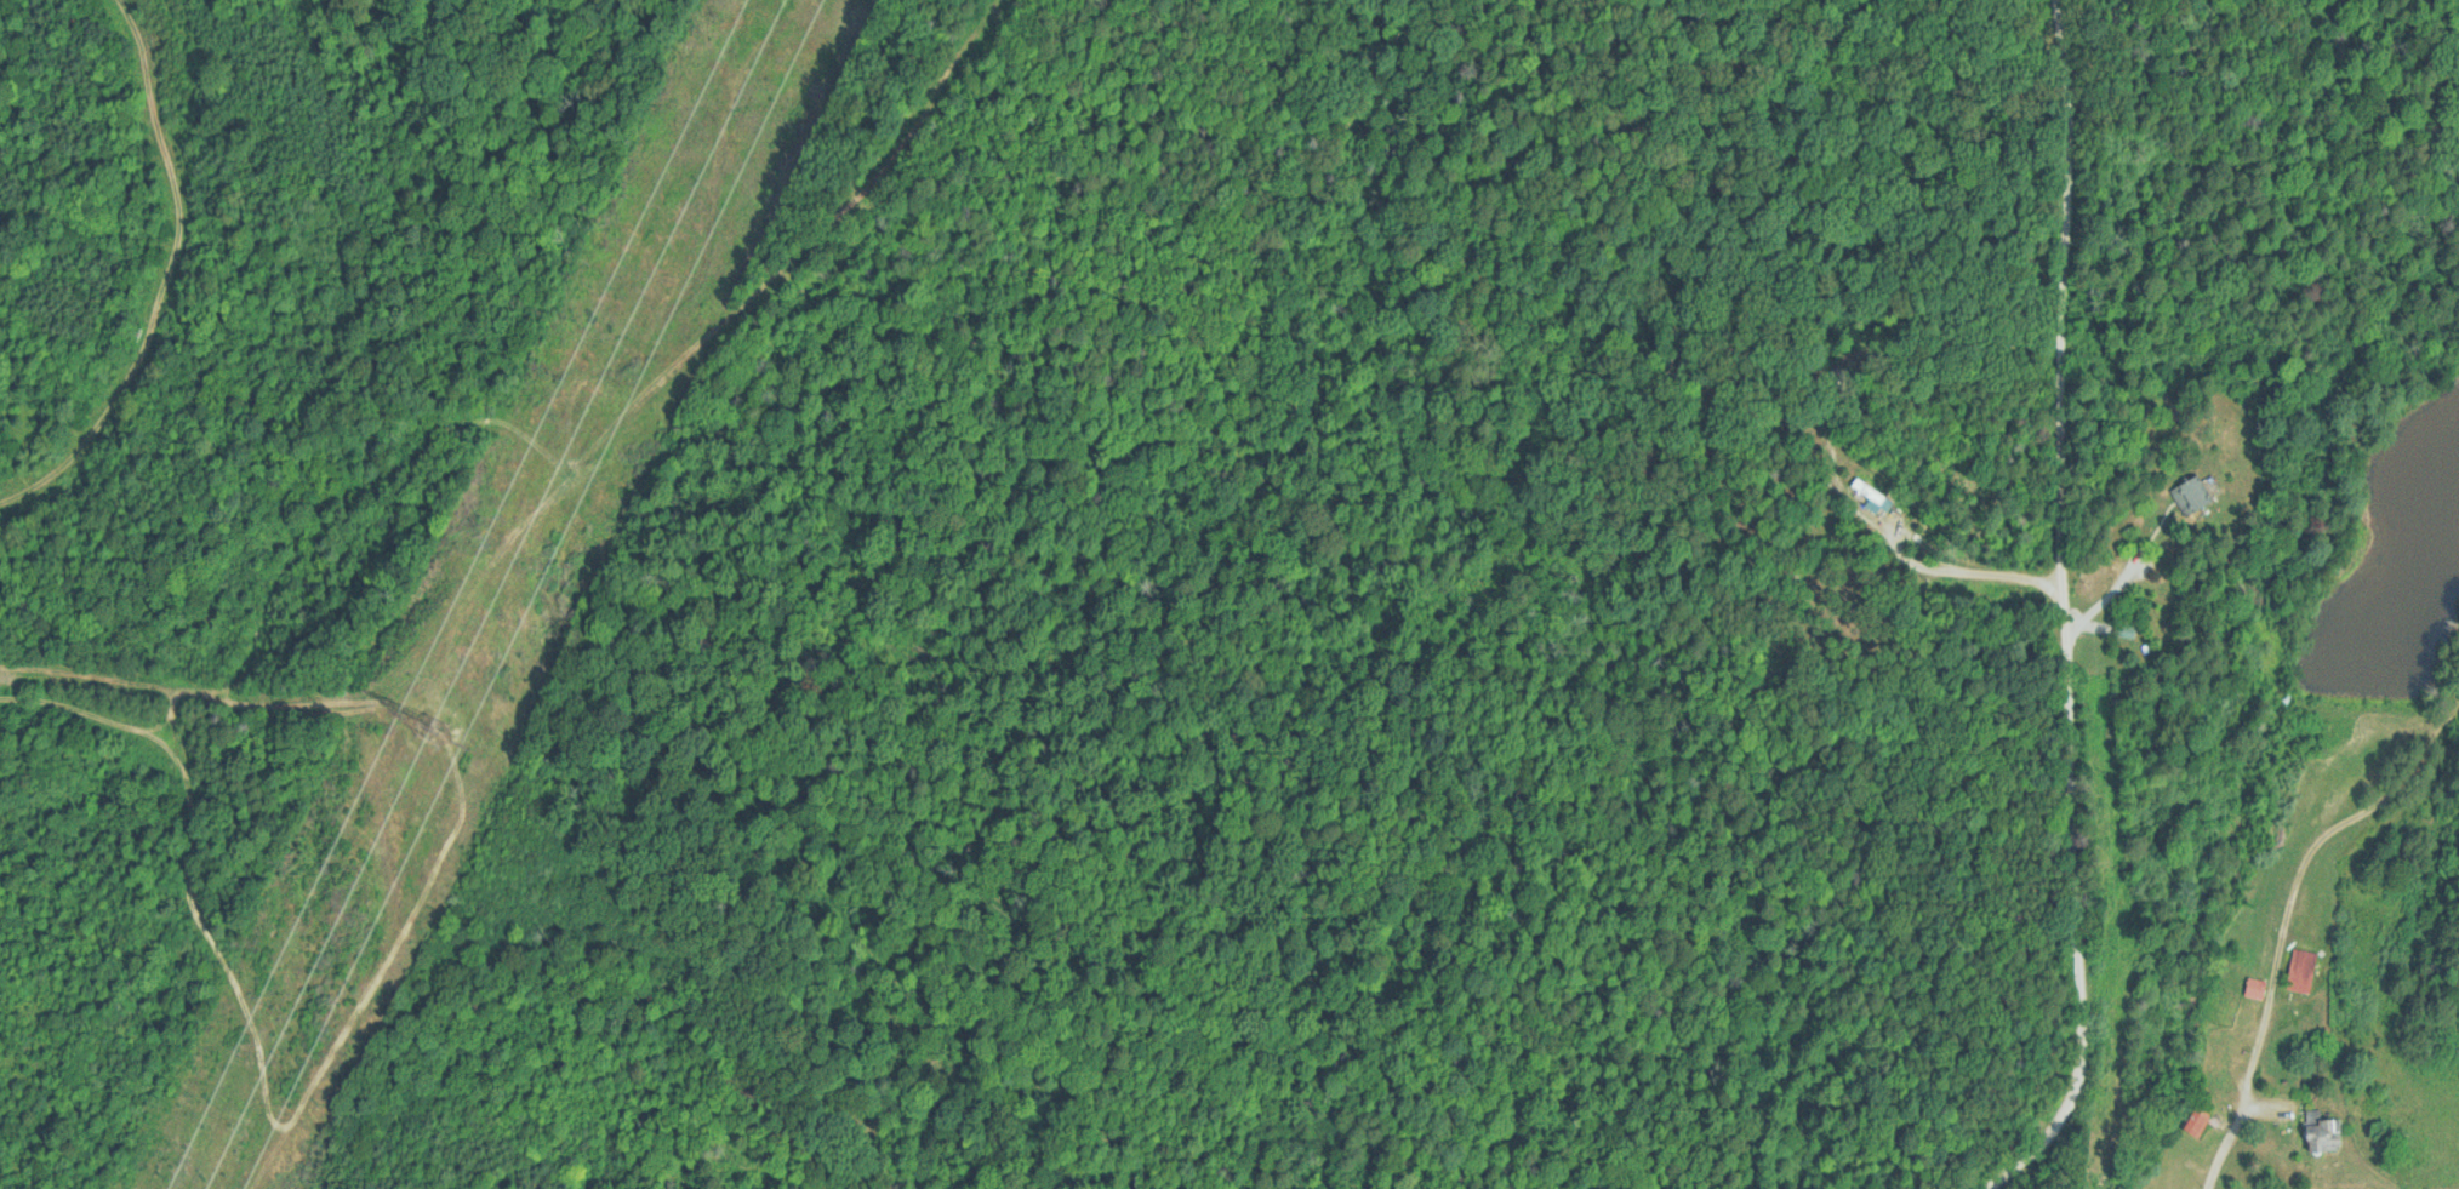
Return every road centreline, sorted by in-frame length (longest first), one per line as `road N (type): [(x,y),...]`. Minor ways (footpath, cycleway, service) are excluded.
road 1 (residential): [(1977,1188),(2048,1127),(2077,1059),(2087,154),(2066,0)]
road 2 (residential): [(2083,419),(1940,417),(1598,370),(1468,229),(1444,135)]

